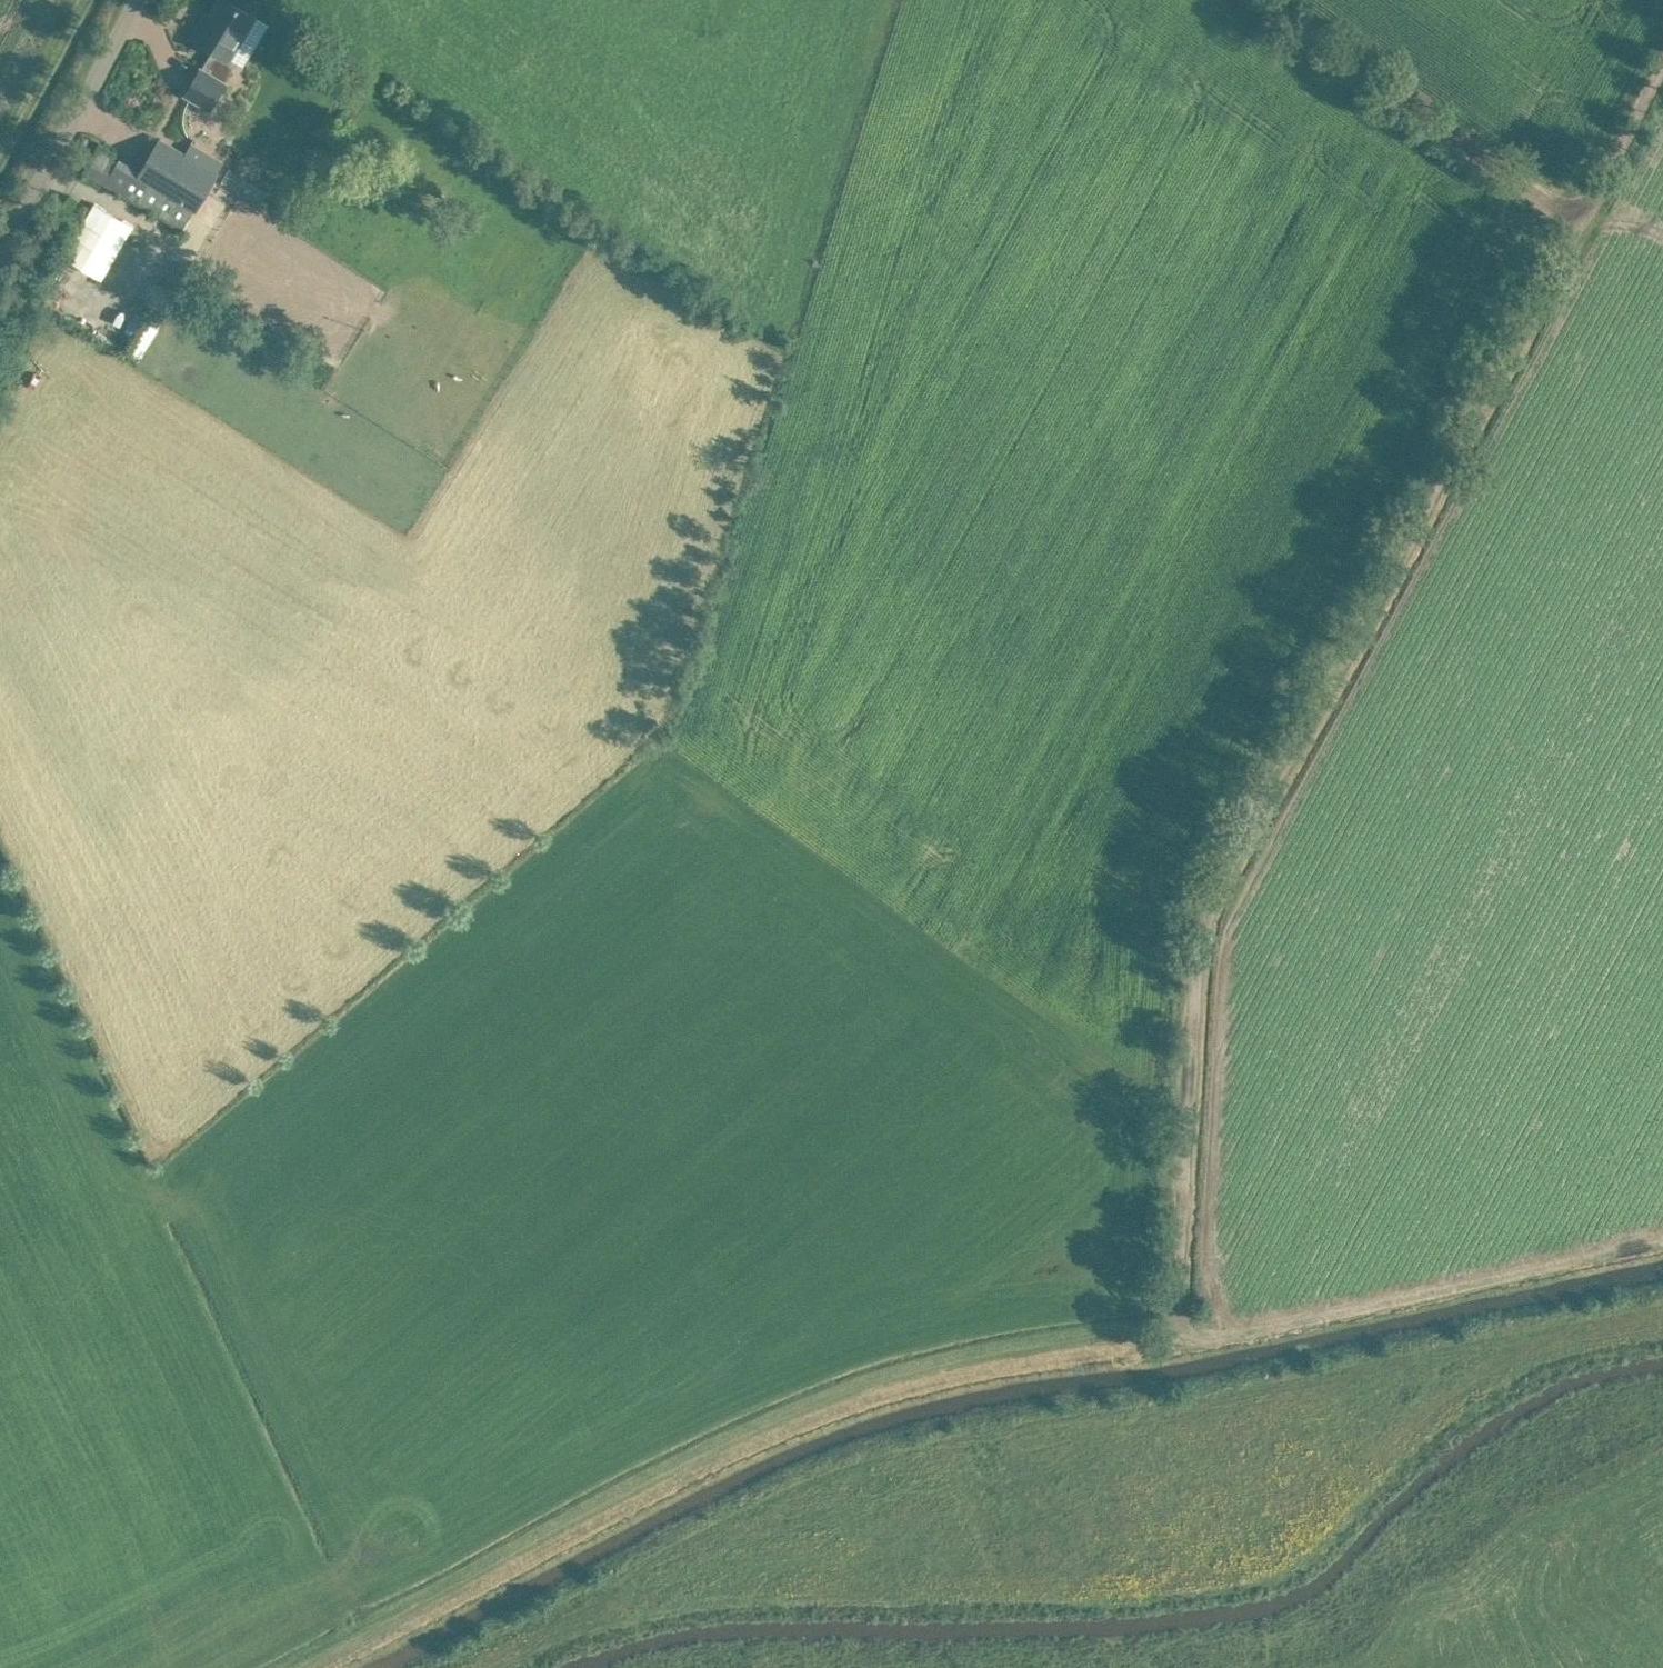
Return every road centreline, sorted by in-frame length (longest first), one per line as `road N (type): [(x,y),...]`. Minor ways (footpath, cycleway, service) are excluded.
road 1 (track): [(1594,211),(1215,887),(1192,1062),(1182,1340)]
road 2 (track): [(1182,1340),(1662,1237)]
road 3 (track): [(1263,0),(1594,211)]
road 4 (unclassified): [(0,248),(133,0)]
road 5 (track): [(1594,211),(1662,80)]

